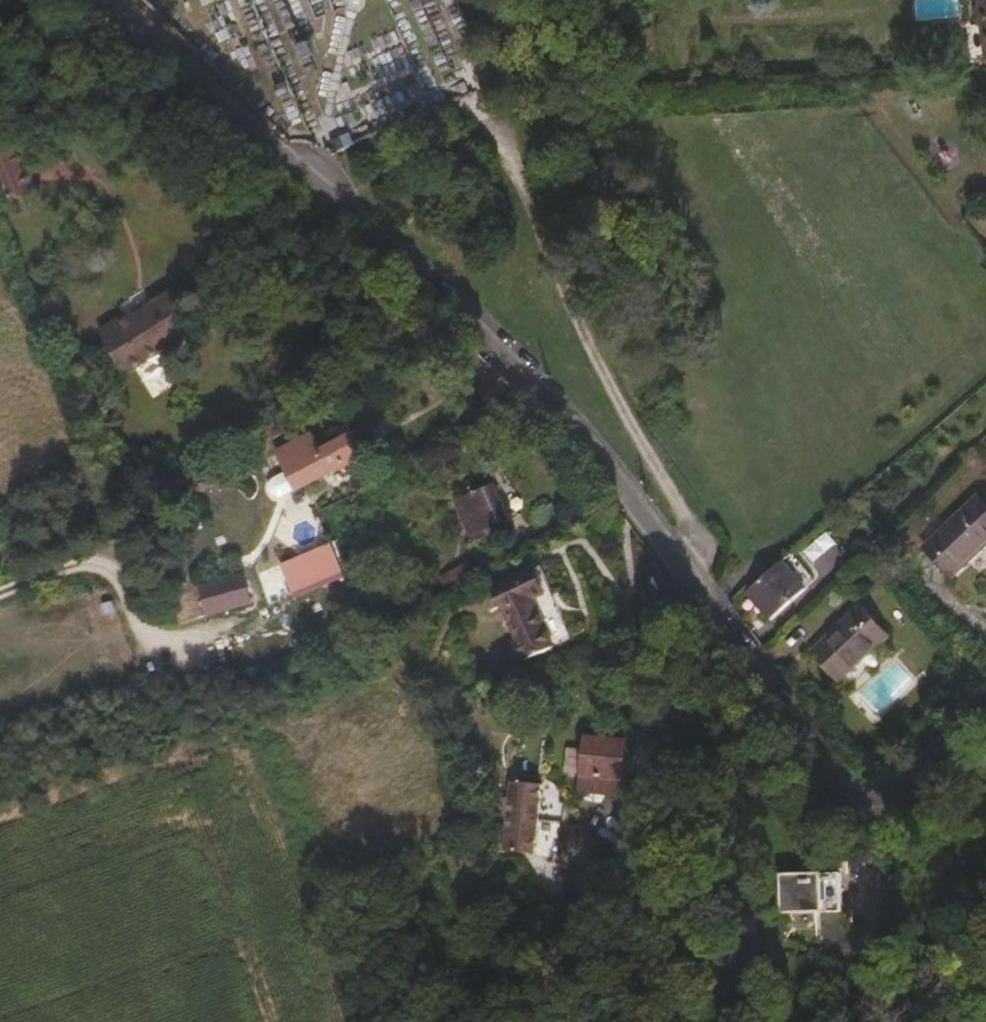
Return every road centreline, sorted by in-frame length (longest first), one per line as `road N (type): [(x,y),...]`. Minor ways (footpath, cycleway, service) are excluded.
road 1 (residential): [(985,707),(890,797),(615,462),(138,12)]
road 2 (track): [(890,797),(868,1021)]
road 3 (track): [(160,644),(140,628),(123,576),(104,556),(0,592)]

